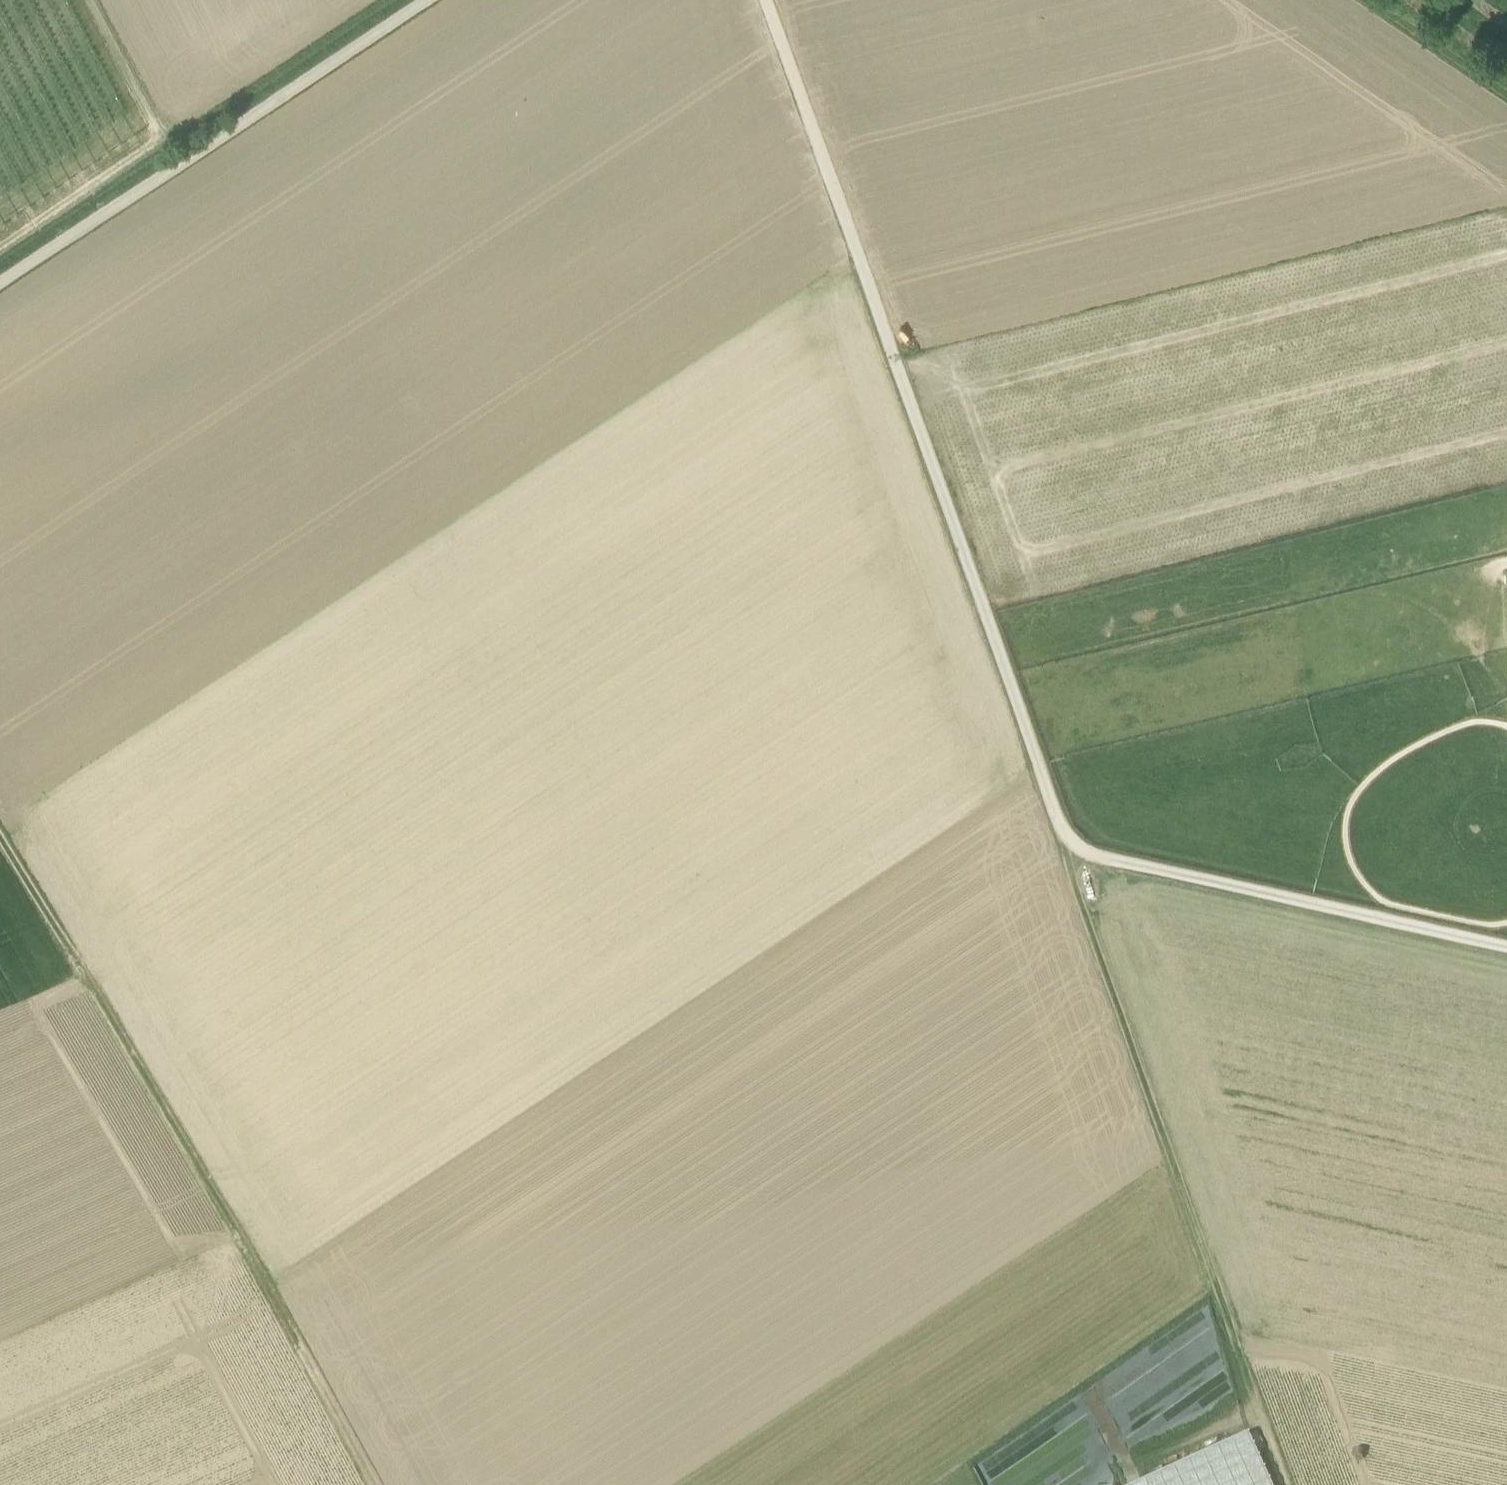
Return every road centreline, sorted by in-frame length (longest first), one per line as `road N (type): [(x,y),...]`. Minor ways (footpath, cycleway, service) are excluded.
road 1 (track): [(1506,947),(1072,849),(765,0)]
road 2 (track): [(0,841),(275,1294),(376,1484)]
road 3 (unclassified): [(428,0),(0,282)]

